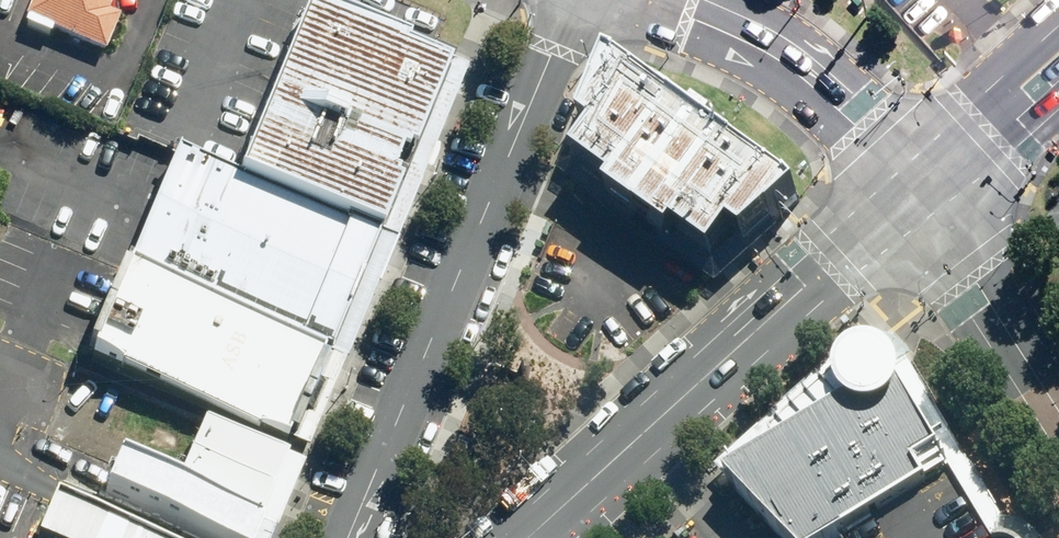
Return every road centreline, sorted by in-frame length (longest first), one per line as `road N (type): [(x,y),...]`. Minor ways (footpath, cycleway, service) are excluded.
road 1 (tertiary): [(340,537),(568,18)]
road 2 (secondary): [(536,537),(813,299),(908,204)]
road 3 (tertiary): [(643,0),(792,70),(838,111),(908,204)]
road 4 (tertiary): [(908,204),(1058,431)]
road 5 (secondary): [(908,204),(1058,71)]

